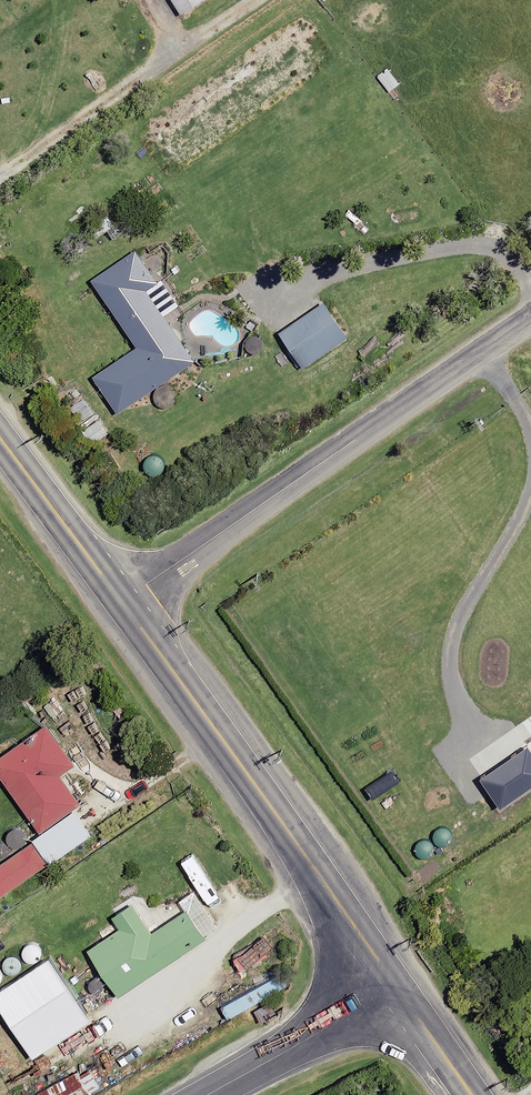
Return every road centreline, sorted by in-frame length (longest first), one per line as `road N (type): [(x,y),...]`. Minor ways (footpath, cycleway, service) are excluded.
road 1 (unclassified): [(122,603),(530,319)]
road 2 (secondary): [(122,603),(399,990)]
road 3 (unclassified): [(210,1094),(399,990)]
road 4 (secondary): [(0,440),(122,603)]
road 5 (secondary): [(399,990),(471,1094)]

